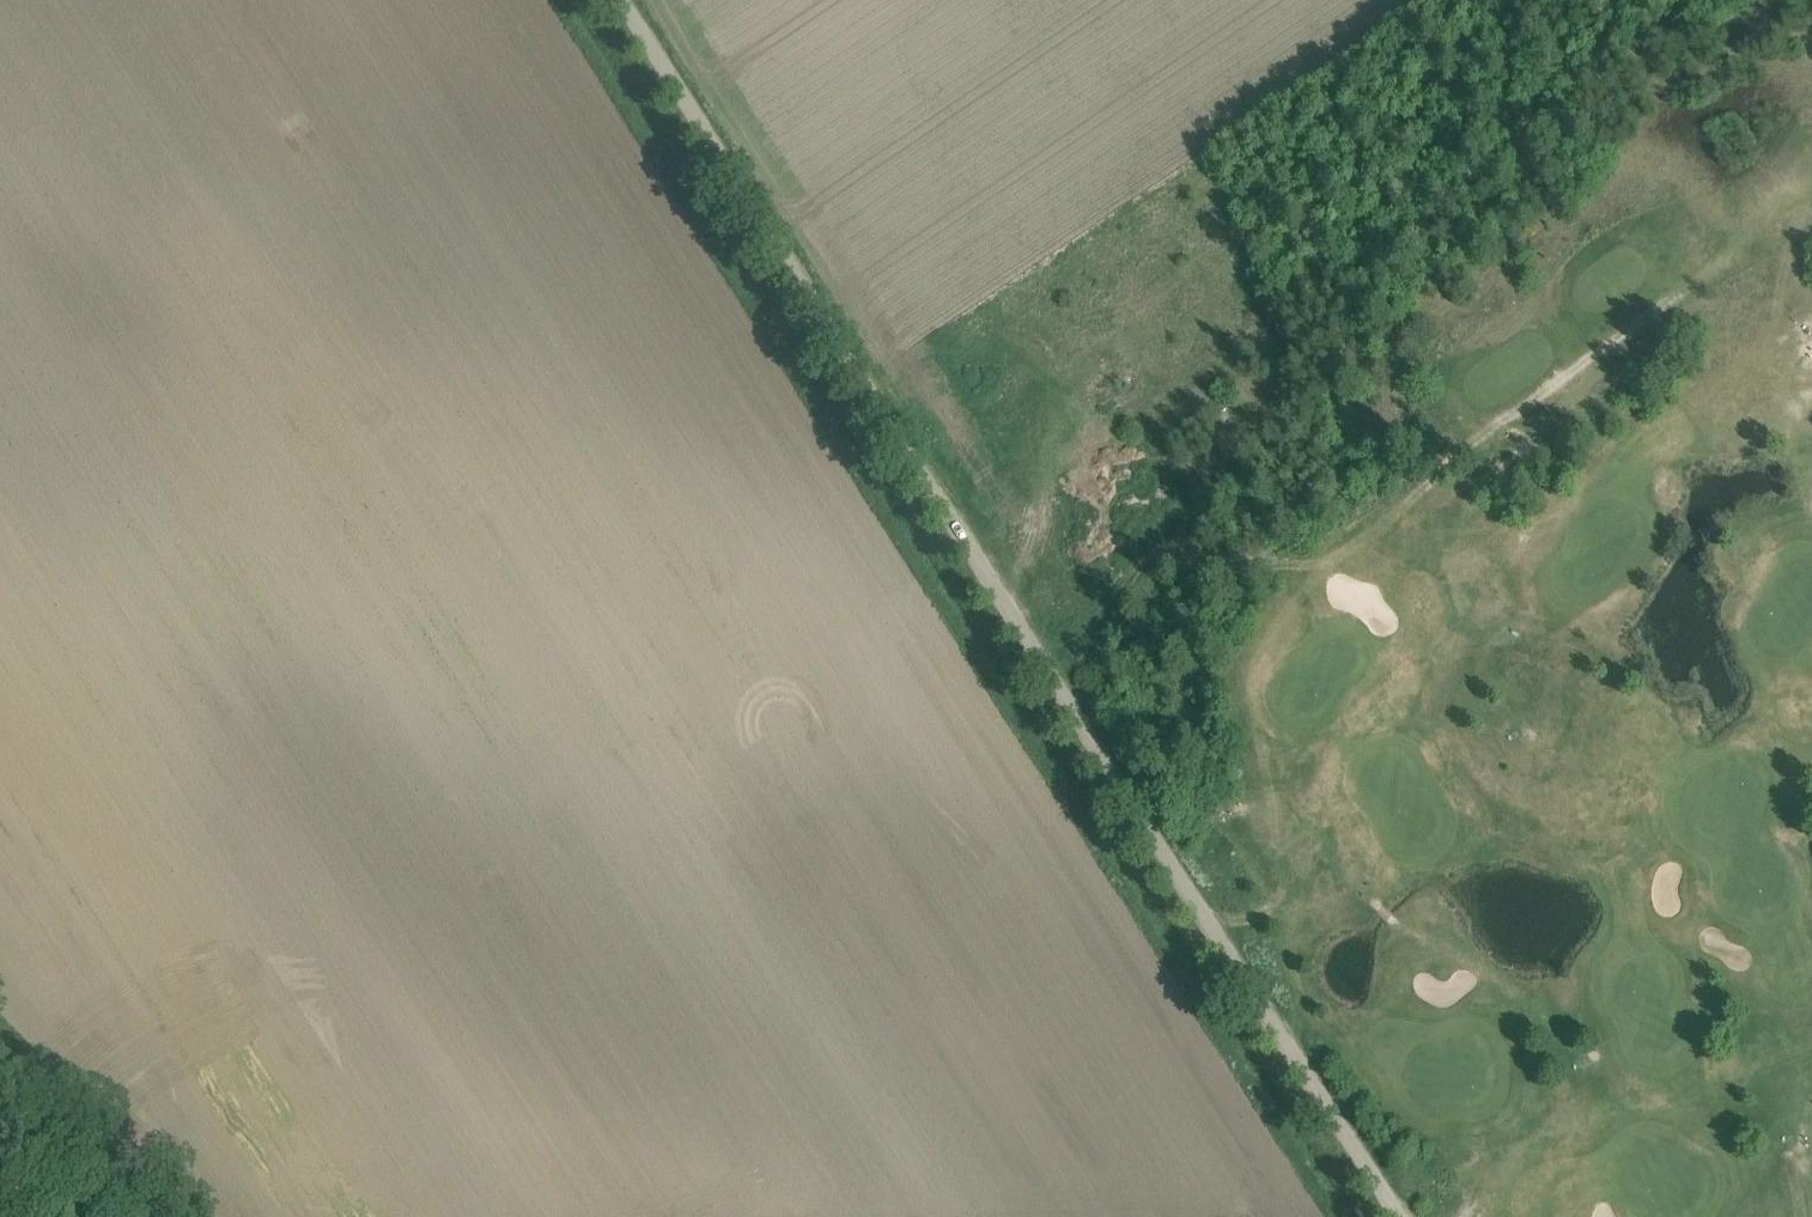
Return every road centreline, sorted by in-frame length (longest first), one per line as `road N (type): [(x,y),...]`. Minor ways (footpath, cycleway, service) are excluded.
road 1 (unclassified): [(1399,1216),(621,0)]

